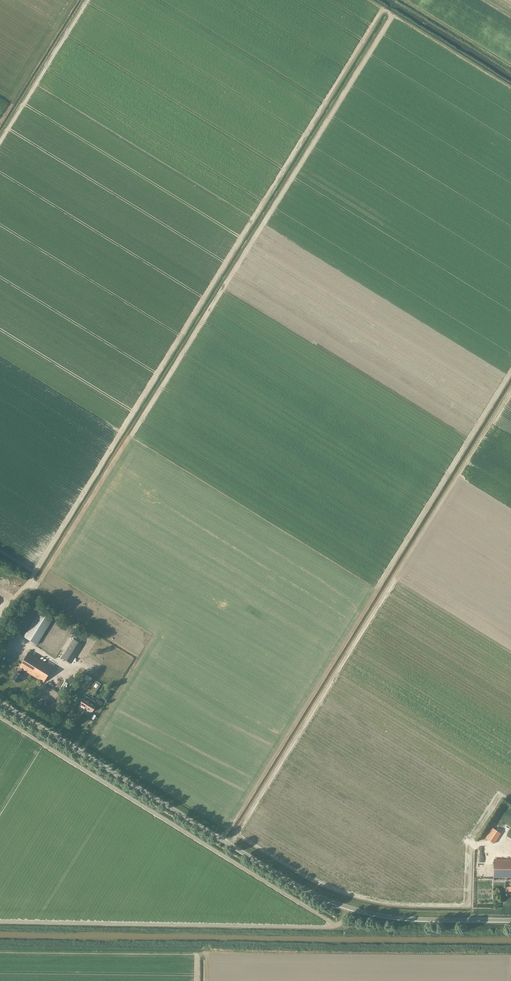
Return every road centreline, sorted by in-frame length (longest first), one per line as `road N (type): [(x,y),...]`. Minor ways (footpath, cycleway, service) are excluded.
road 1 (unclassified): [(510,920),(393,917),(325,899),(0,702)]

